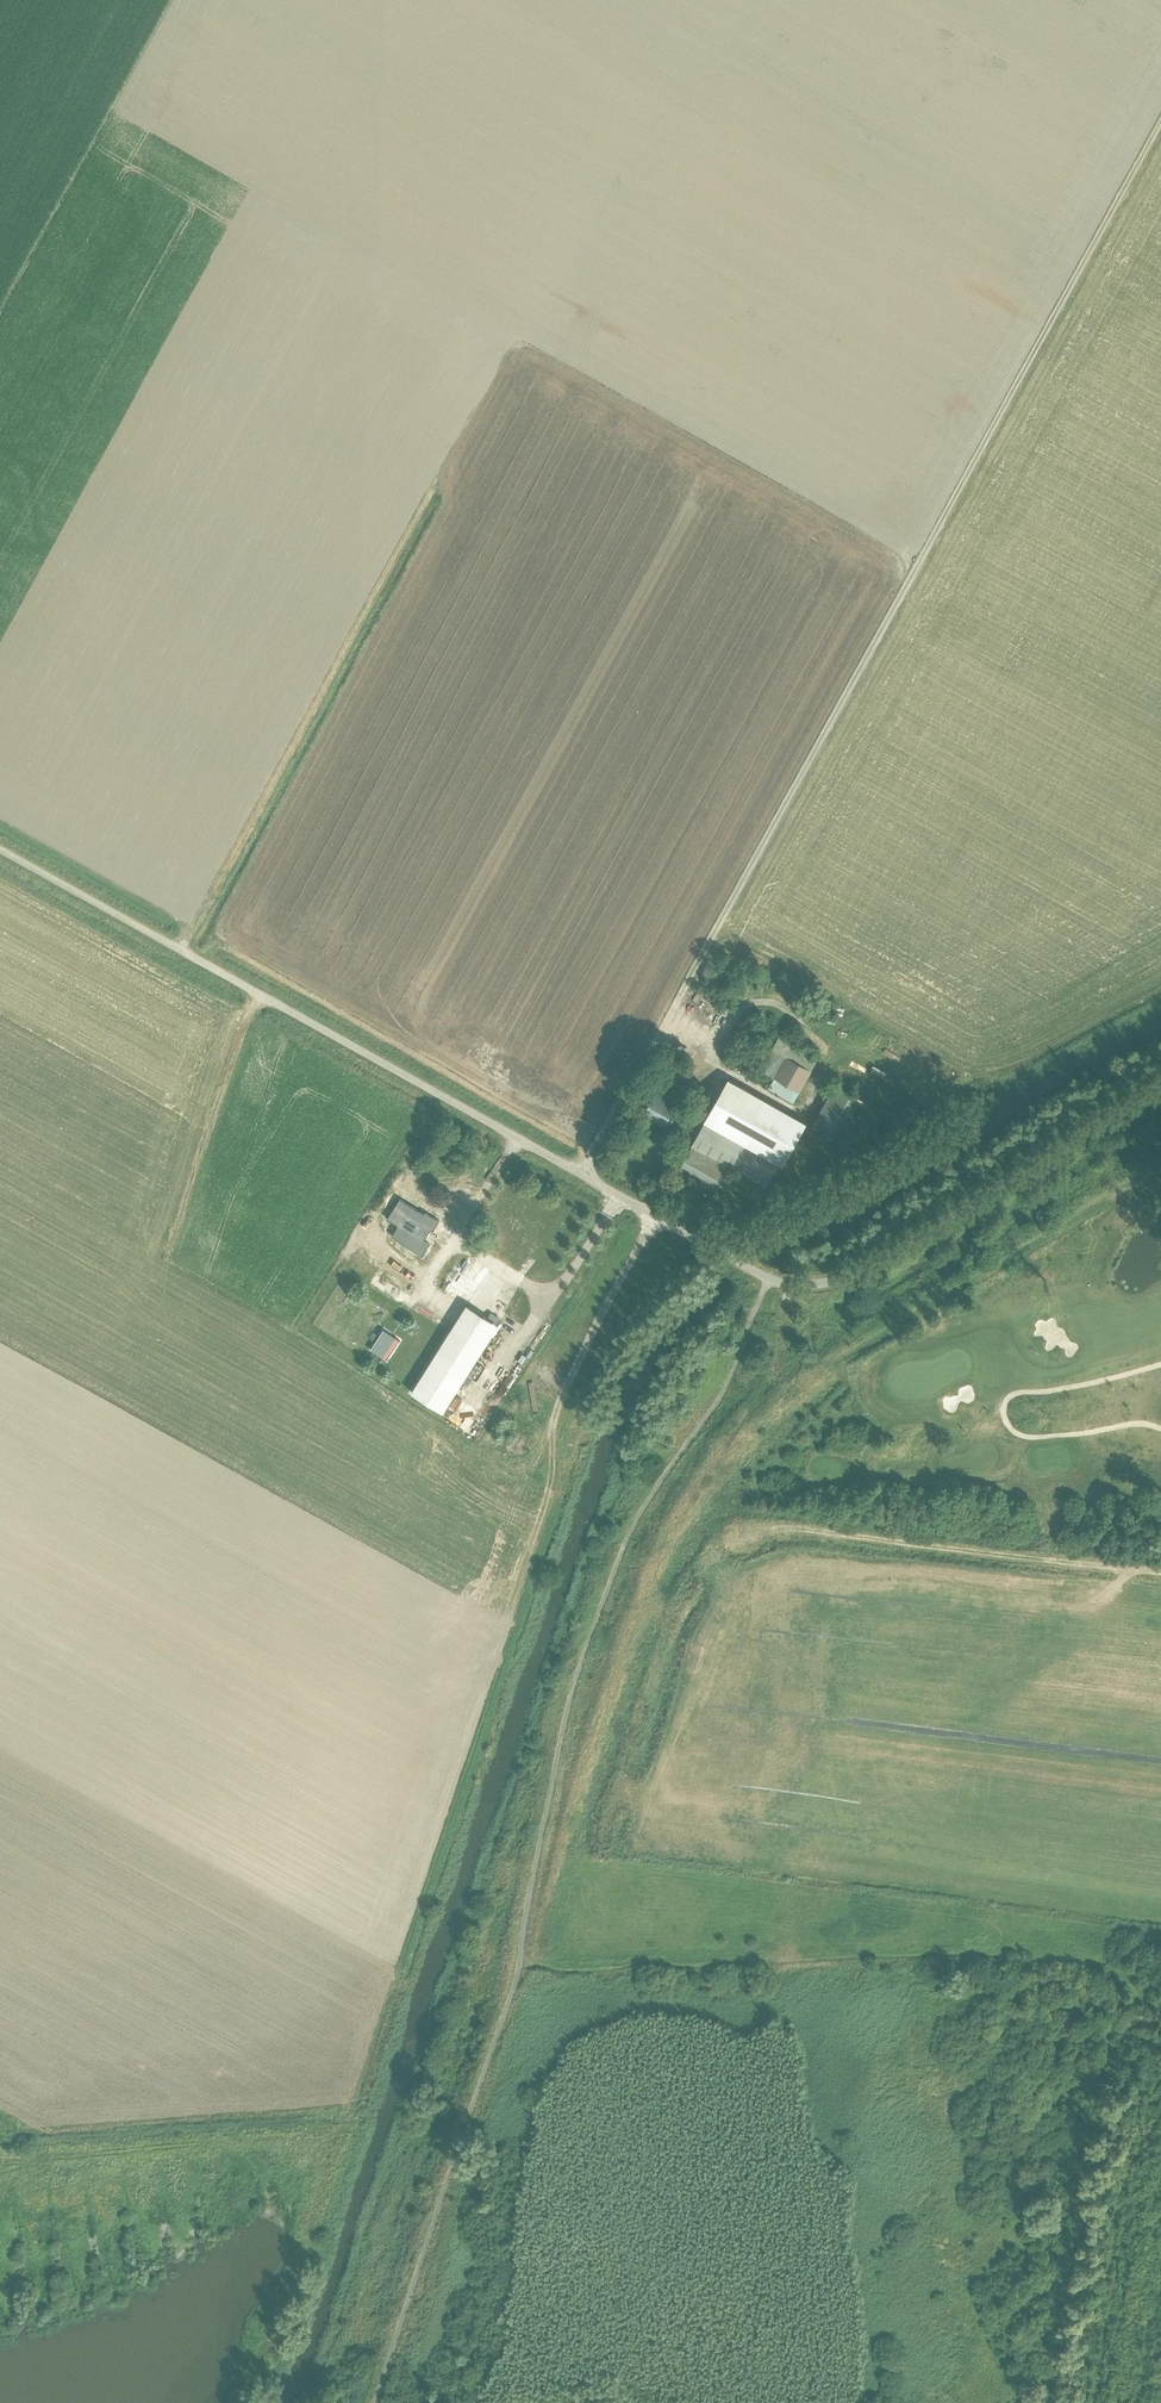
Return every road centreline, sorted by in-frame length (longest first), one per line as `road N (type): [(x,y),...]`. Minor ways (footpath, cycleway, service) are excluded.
road 1 (unclassified): [(1160,1076),(833,1280),(792,1289),(0,851)]
road 2 (track): [(584,1172),(1160,118)]
road 3 (track): [(519,1963),(557,1973),(975,1956),(1119,1964),(1125,1985),(1094,2097),(1052,2402)]
road 4 (track): [(187,951),(432,497)]
road 5 (track): [(789,1342),(813,1358),(842,1358),(1160,1164)]

